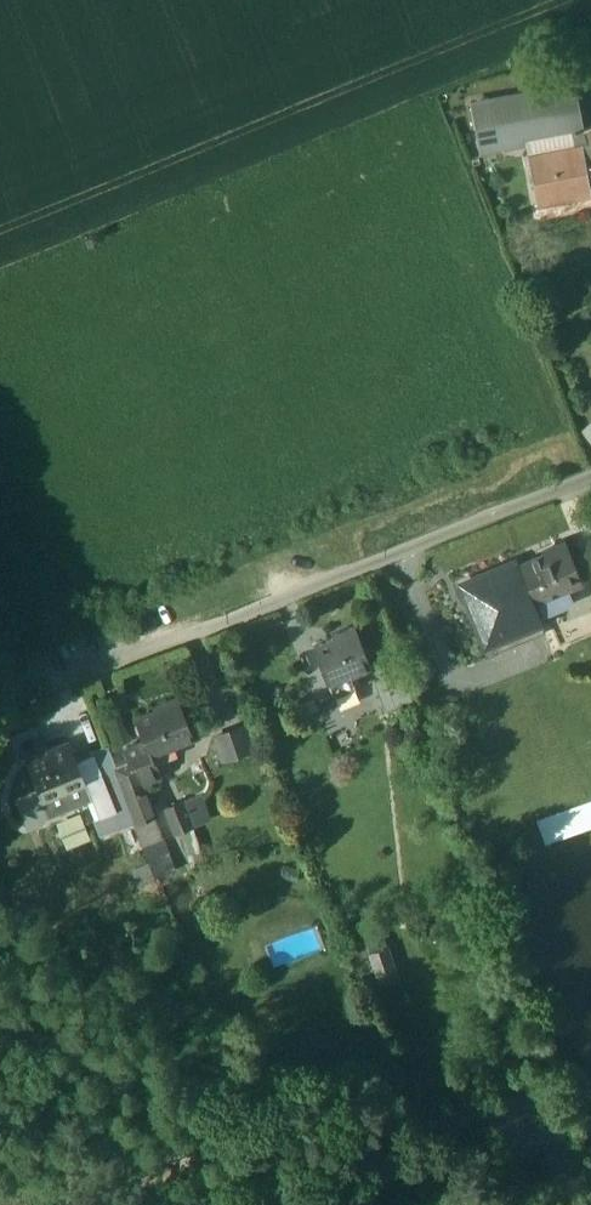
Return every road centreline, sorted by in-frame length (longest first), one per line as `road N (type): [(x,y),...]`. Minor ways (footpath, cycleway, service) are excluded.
road 1 (residential): [(590,471),(121,661)]

